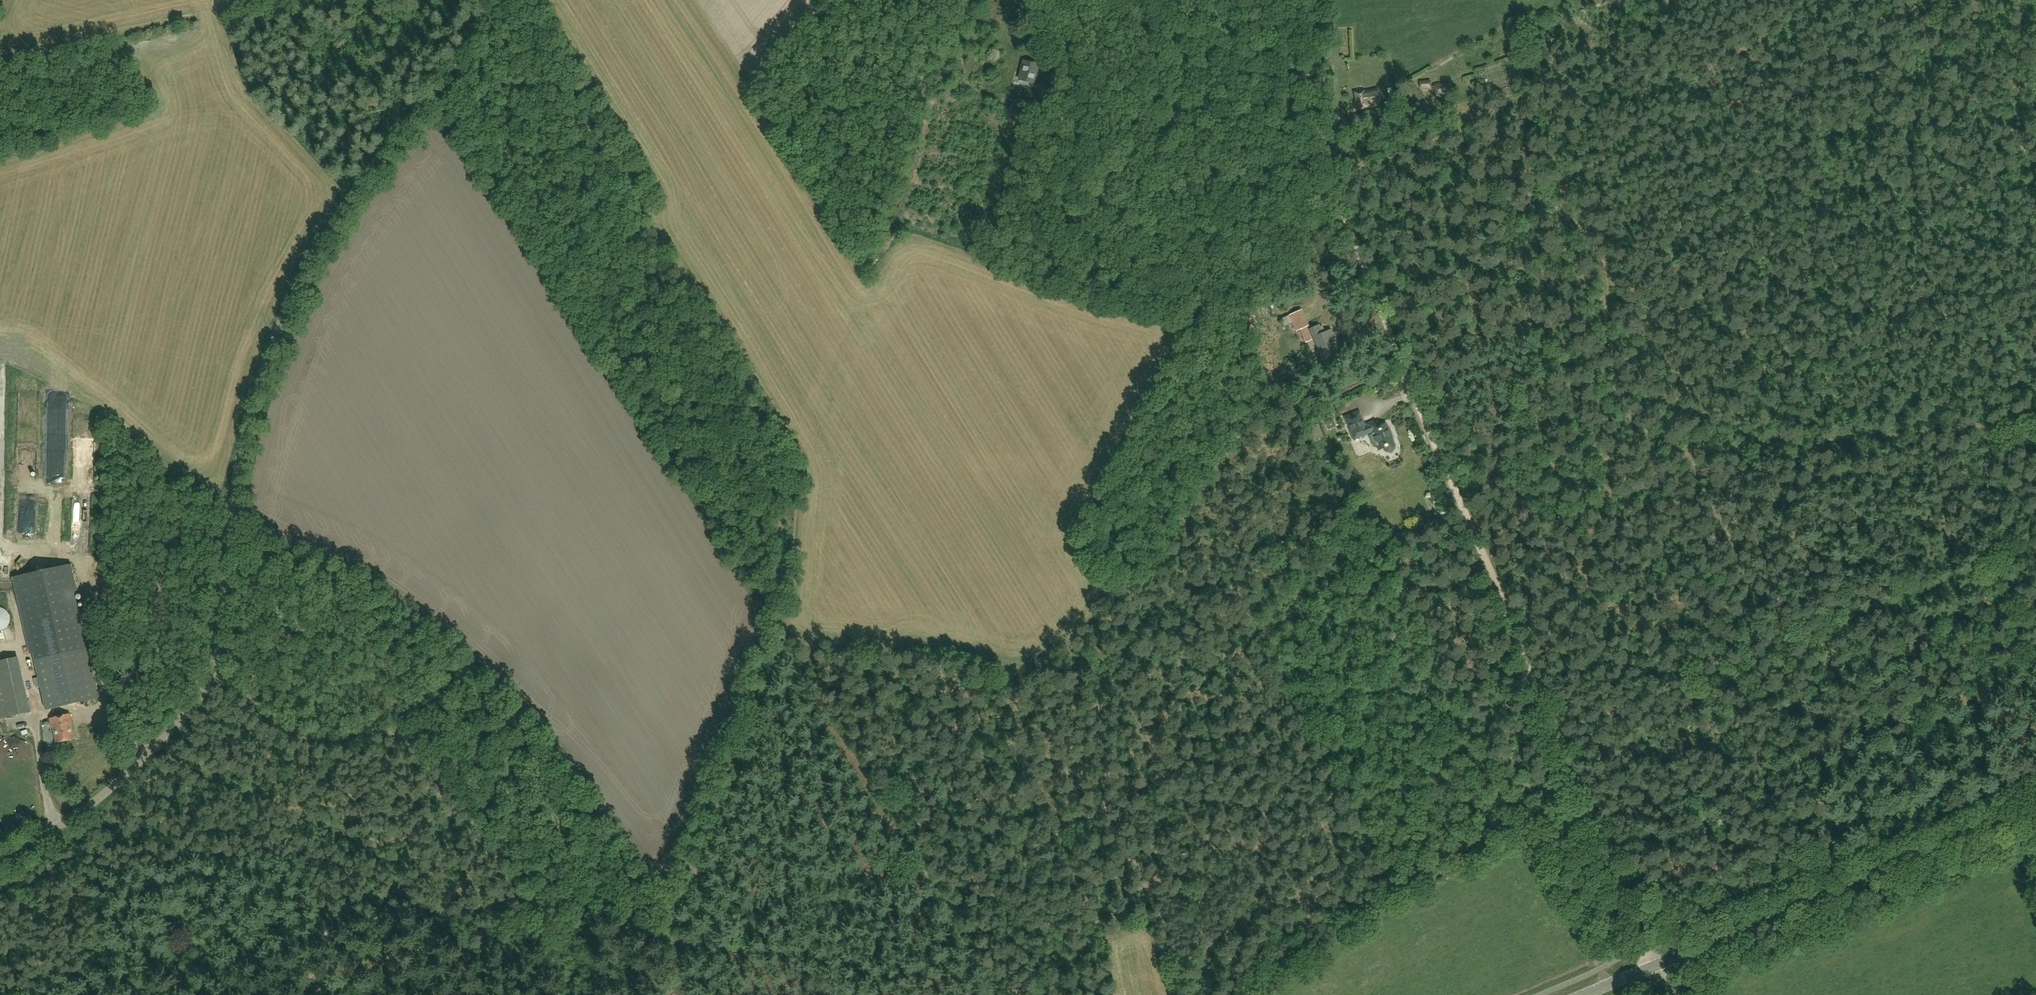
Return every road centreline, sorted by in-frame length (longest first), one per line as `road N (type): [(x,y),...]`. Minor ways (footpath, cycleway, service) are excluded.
road 1 (unclassified): [(0,858),(95,807),(128,778),(208,669),(241,433),(273,331),(378,147),(502,0)]
road 2 (track): [(1643,944),(1442,461)]
road 3 (track): [(1442,461),(1320,153),(1306,0)]
road 4 (tertiary): [(1656,965),(2035,810)]

